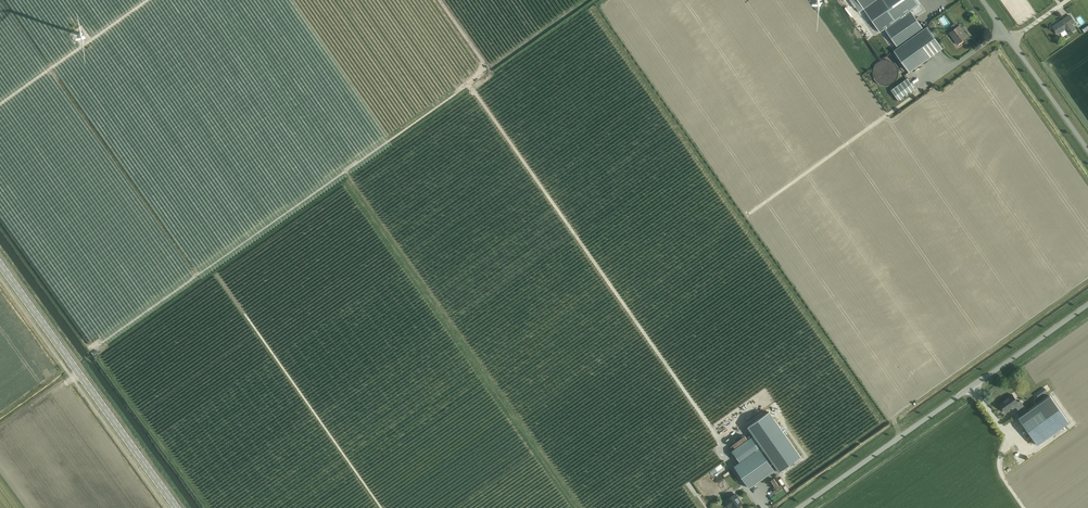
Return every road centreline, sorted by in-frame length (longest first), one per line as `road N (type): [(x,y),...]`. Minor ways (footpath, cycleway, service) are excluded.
road 1 (unclassified): [(798,507),(1087,304)]
road 2 (secondary): [(177,507),(0,264)]
road 3 (unclassified): [(1087,149),(984,0)]

